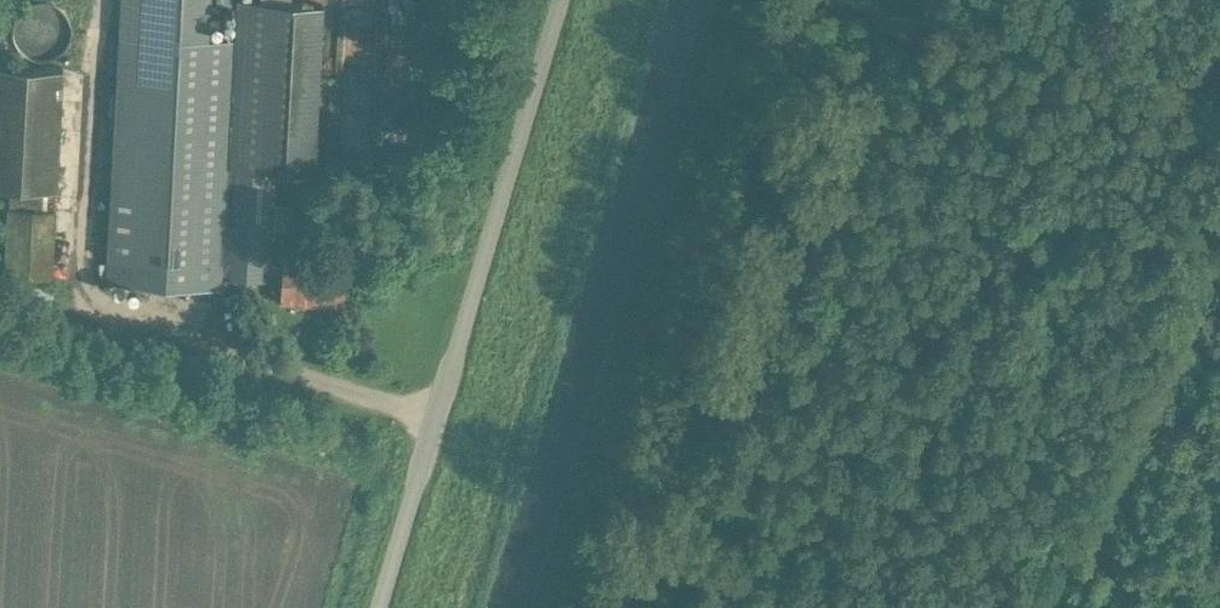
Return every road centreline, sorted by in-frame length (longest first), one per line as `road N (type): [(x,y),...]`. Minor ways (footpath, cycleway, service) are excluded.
road 1 (track): [(557,607),(740,0)]
road 2 (unclassified): [(378,607),(561,0)]
road 3 (track): [(656,541),(816,0)]
road 4 (track): [(635,607),(656,541),(787,607)]

